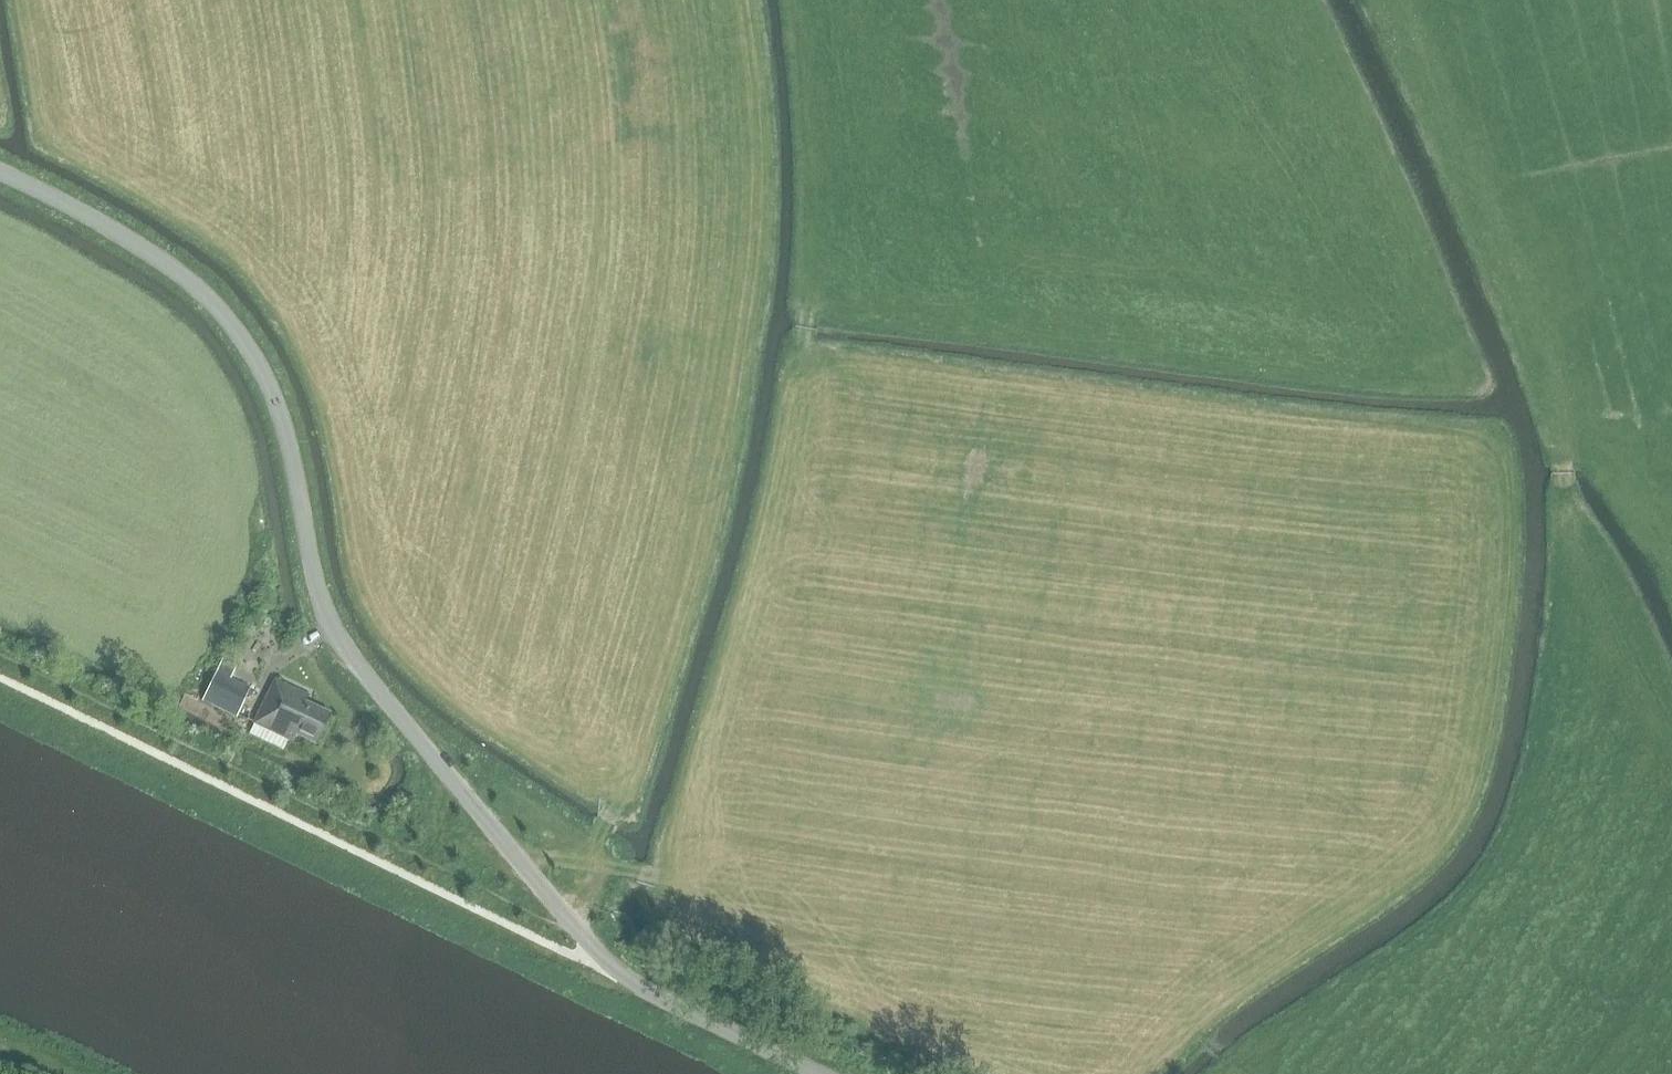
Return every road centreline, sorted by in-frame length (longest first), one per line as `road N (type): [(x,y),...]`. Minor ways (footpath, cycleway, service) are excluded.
road 1 (unclassified): [(816,1073),(600,962),(337,632),(319,588),(272,394),(229,321),(124,236),(0,172)]

